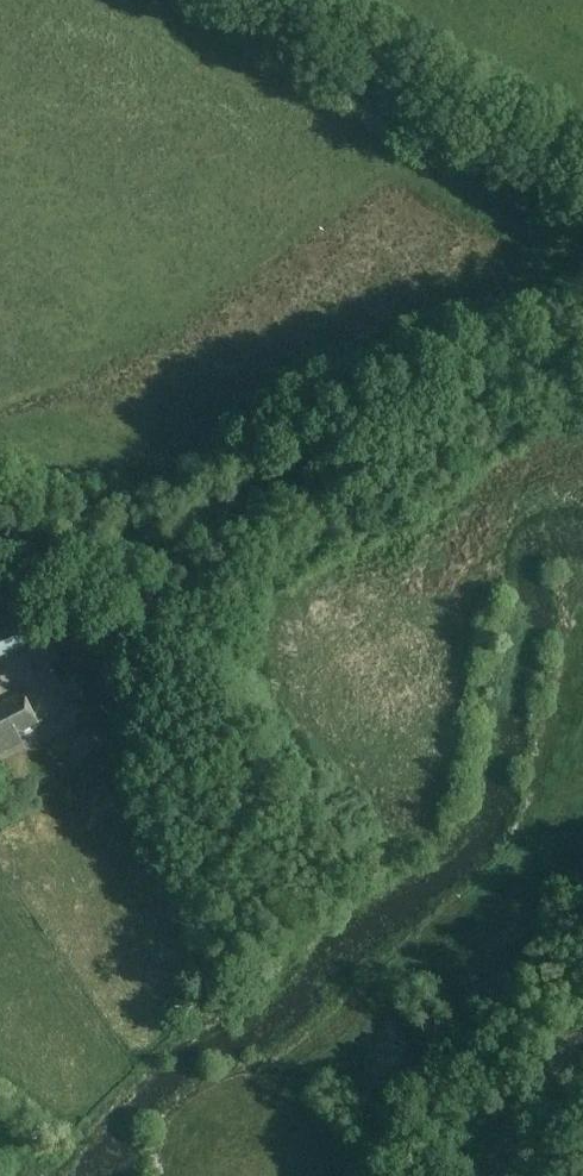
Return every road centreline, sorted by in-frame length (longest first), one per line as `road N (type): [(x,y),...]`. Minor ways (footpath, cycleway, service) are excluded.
road 1 (tertiary): [(582,175),(276,0)]
road 2 (unclassified): [(489,1175),(582,1034)]

